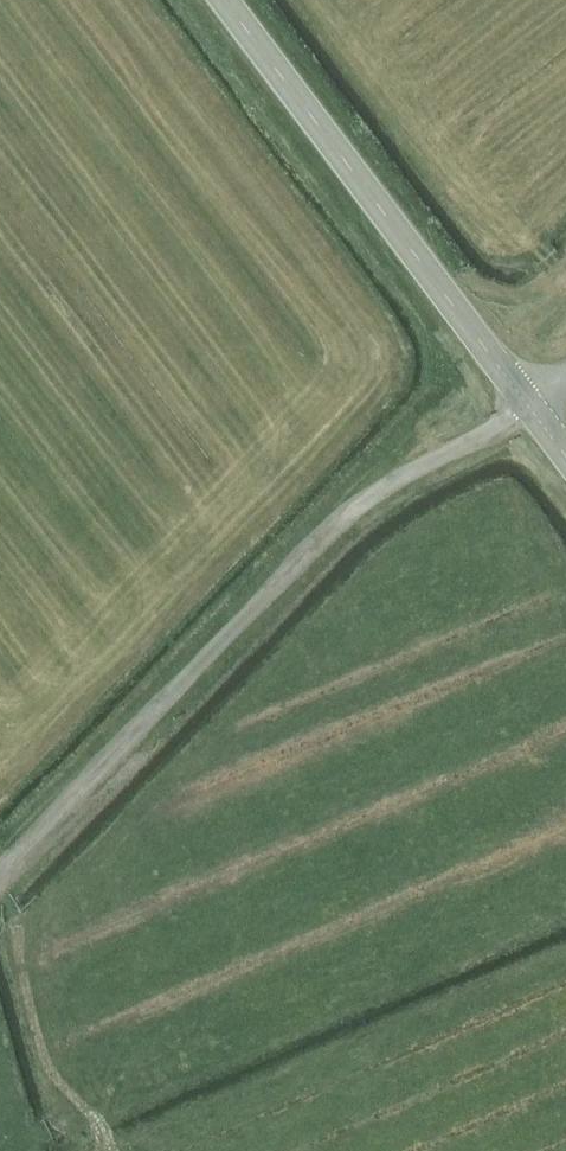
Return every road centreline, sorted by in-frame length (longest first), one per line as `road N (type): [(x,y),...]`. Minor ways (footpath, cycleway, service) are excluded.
road 1 (unclassified): [(0,870),(361,502),(529,406)]
road 2 (secondary): [(529,406),(224,0)]

